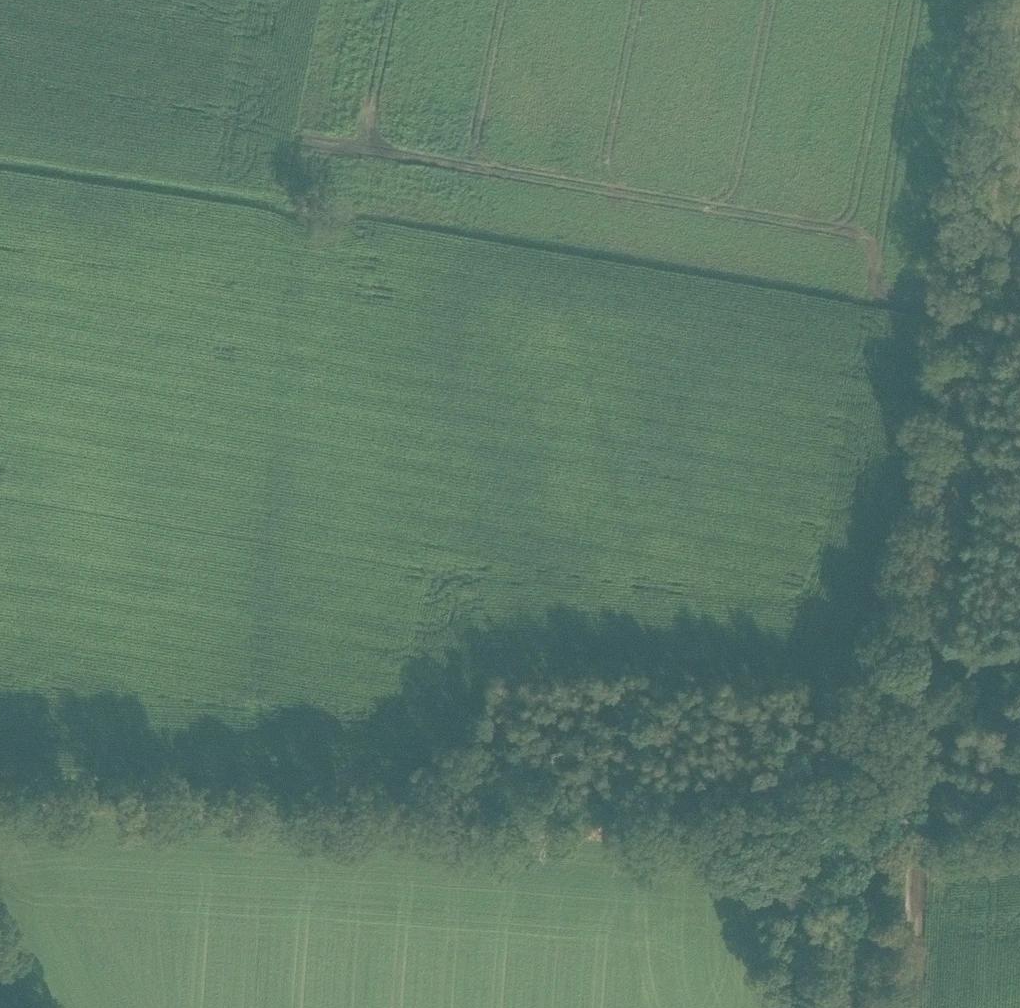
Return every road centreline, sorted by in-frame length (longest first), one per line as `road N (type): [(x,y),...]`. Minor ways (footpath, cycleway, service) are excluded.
road 1 (track): [(914,859),(944,516),(1019,37)]
road 2 (track): [(905,1007),(914,859)]

